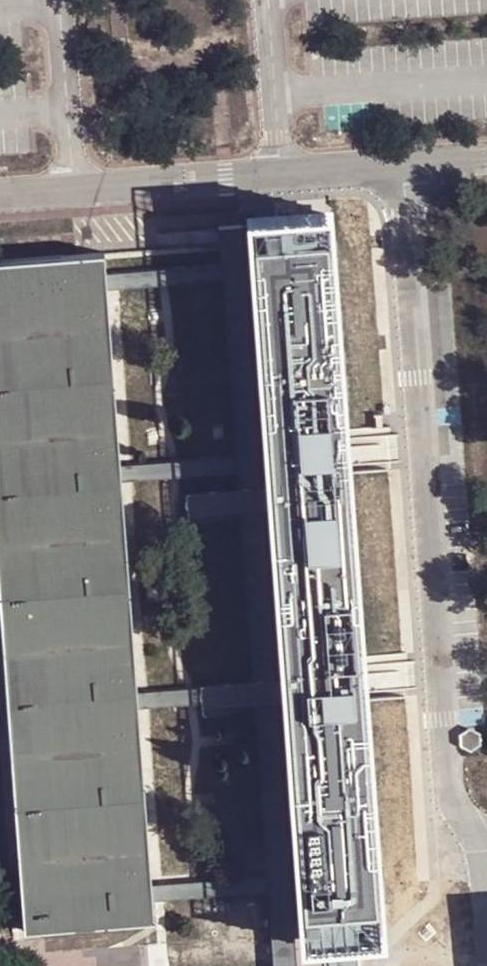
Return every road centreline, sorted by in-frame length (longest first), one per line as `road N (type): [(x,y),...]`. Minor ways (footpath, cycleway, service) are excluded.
road 1 (unclassified): [(486,163),(0,197)]

